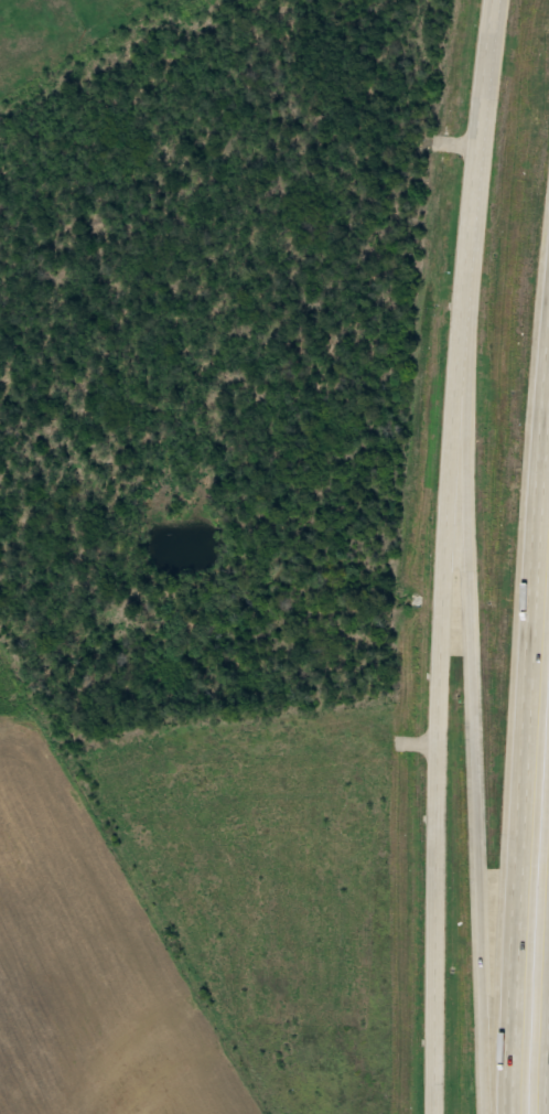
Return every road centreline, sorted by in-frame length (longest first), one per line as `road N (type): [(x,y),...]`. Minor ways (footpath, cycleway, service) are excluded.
road 1 (tertiary): [(499,0),(456,395),(437,1113)]
road 2 (motorway): [(469,283),(489,1113)]
road 3 (motorway): [(548,464),(516,1113)]

